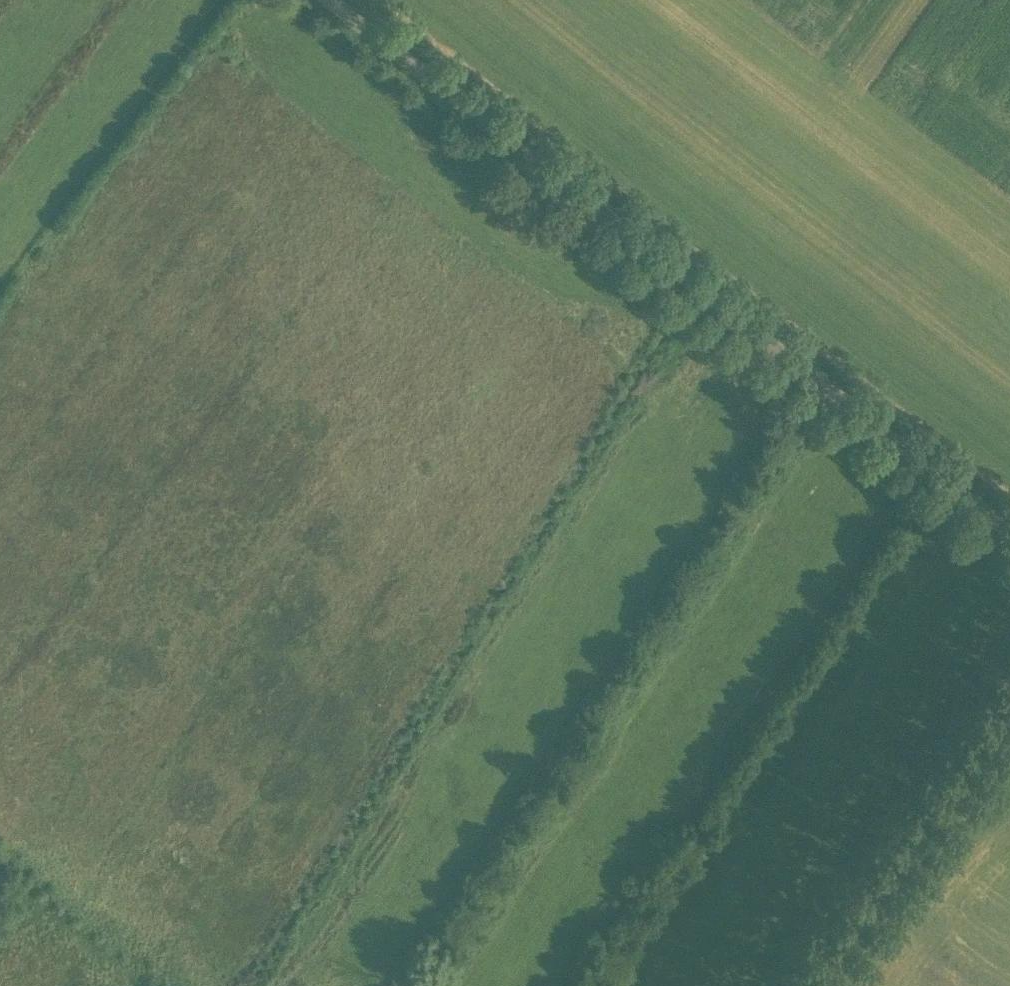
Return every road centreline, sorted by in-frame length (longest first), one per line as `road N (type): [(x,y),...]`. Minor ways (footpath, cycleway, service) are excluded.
road 1 (unclassified): [(1009,527),(334,0)]
road 2 (track): [(791,985),(1009,672)]

